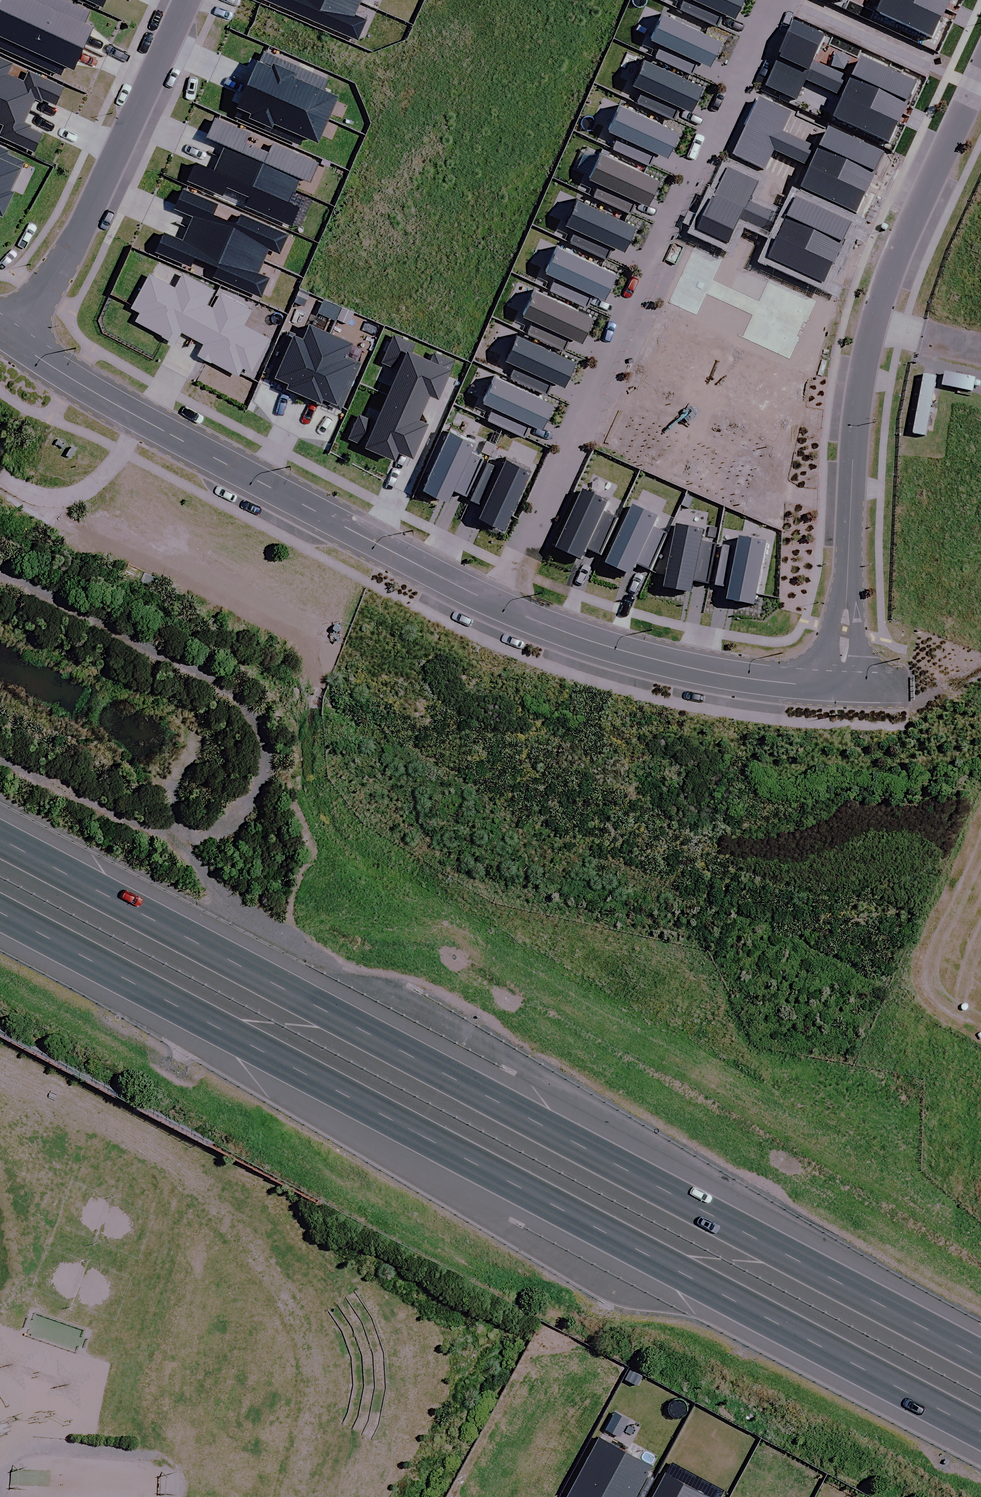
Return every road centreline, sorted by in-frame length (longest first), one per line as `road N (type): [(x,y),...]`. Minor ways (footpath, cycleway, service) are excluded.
road 1 (motorway): [(0,836),(980,1354)]
road 2 (motorway): [(980,1428),(0,910)]
road 3 (residential): [(779,0),(498,604)]
road 4 (residential): [(12,340),(142,419),(498,604)]
road 5 (track): [(394,994),(264,927),(167,838),(0,754)]
road 6 (track): [(0,572),(235,689),(267,761),(257,791),(215,825)]
road 7 (residential): [(12,340),(69,247),(186,0)]
road 8 (residential): [(843,688),(853,468),(874,321)]
road 9 (residential): [(498,604),(654,659),(843,688)]
road 10 (residential): [(874,321),(980,70)]

